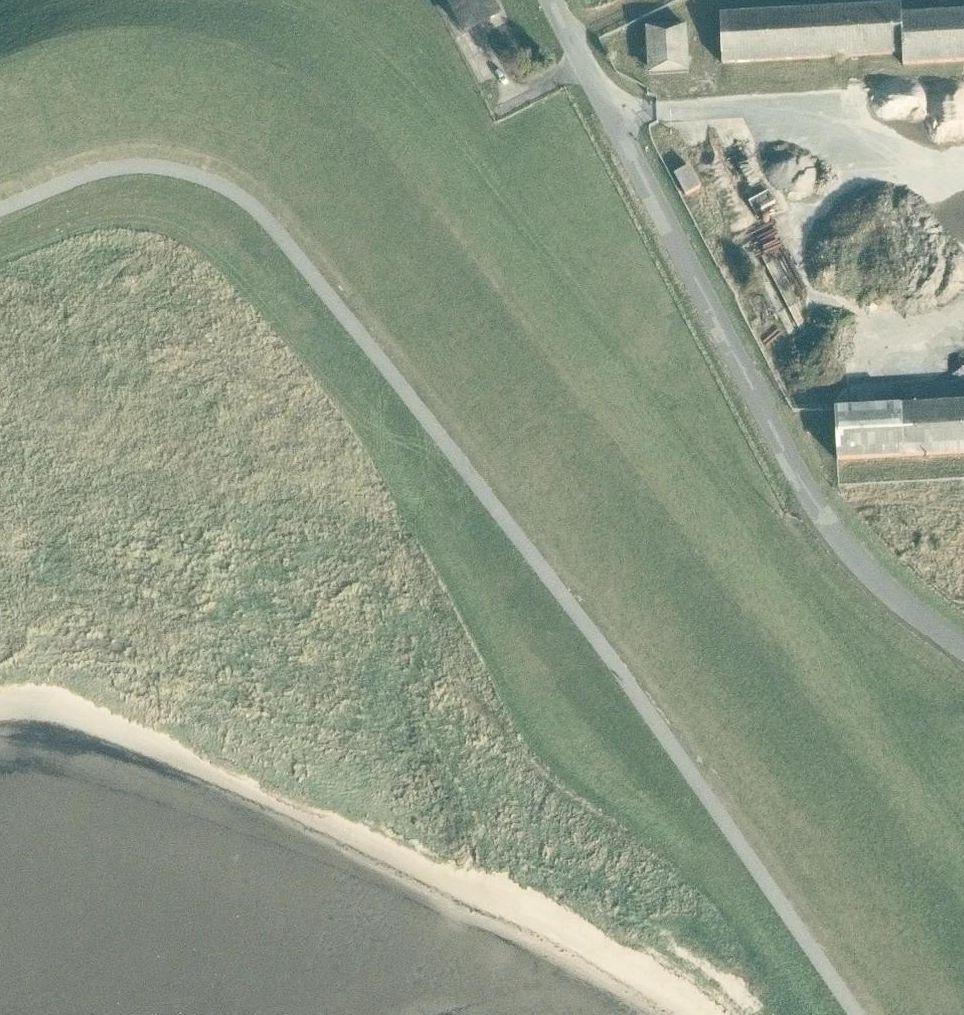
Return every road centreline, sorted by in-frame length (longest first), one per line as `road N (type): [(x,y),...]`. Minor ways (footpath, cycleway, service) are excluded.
road 1 (track): [(856,1014),(704,791),(283,233),(215,182),(171,169),(98,173),(0,212)]
road 2 (residential): [(963,649),(875,582),(821,513),(552,0)]

